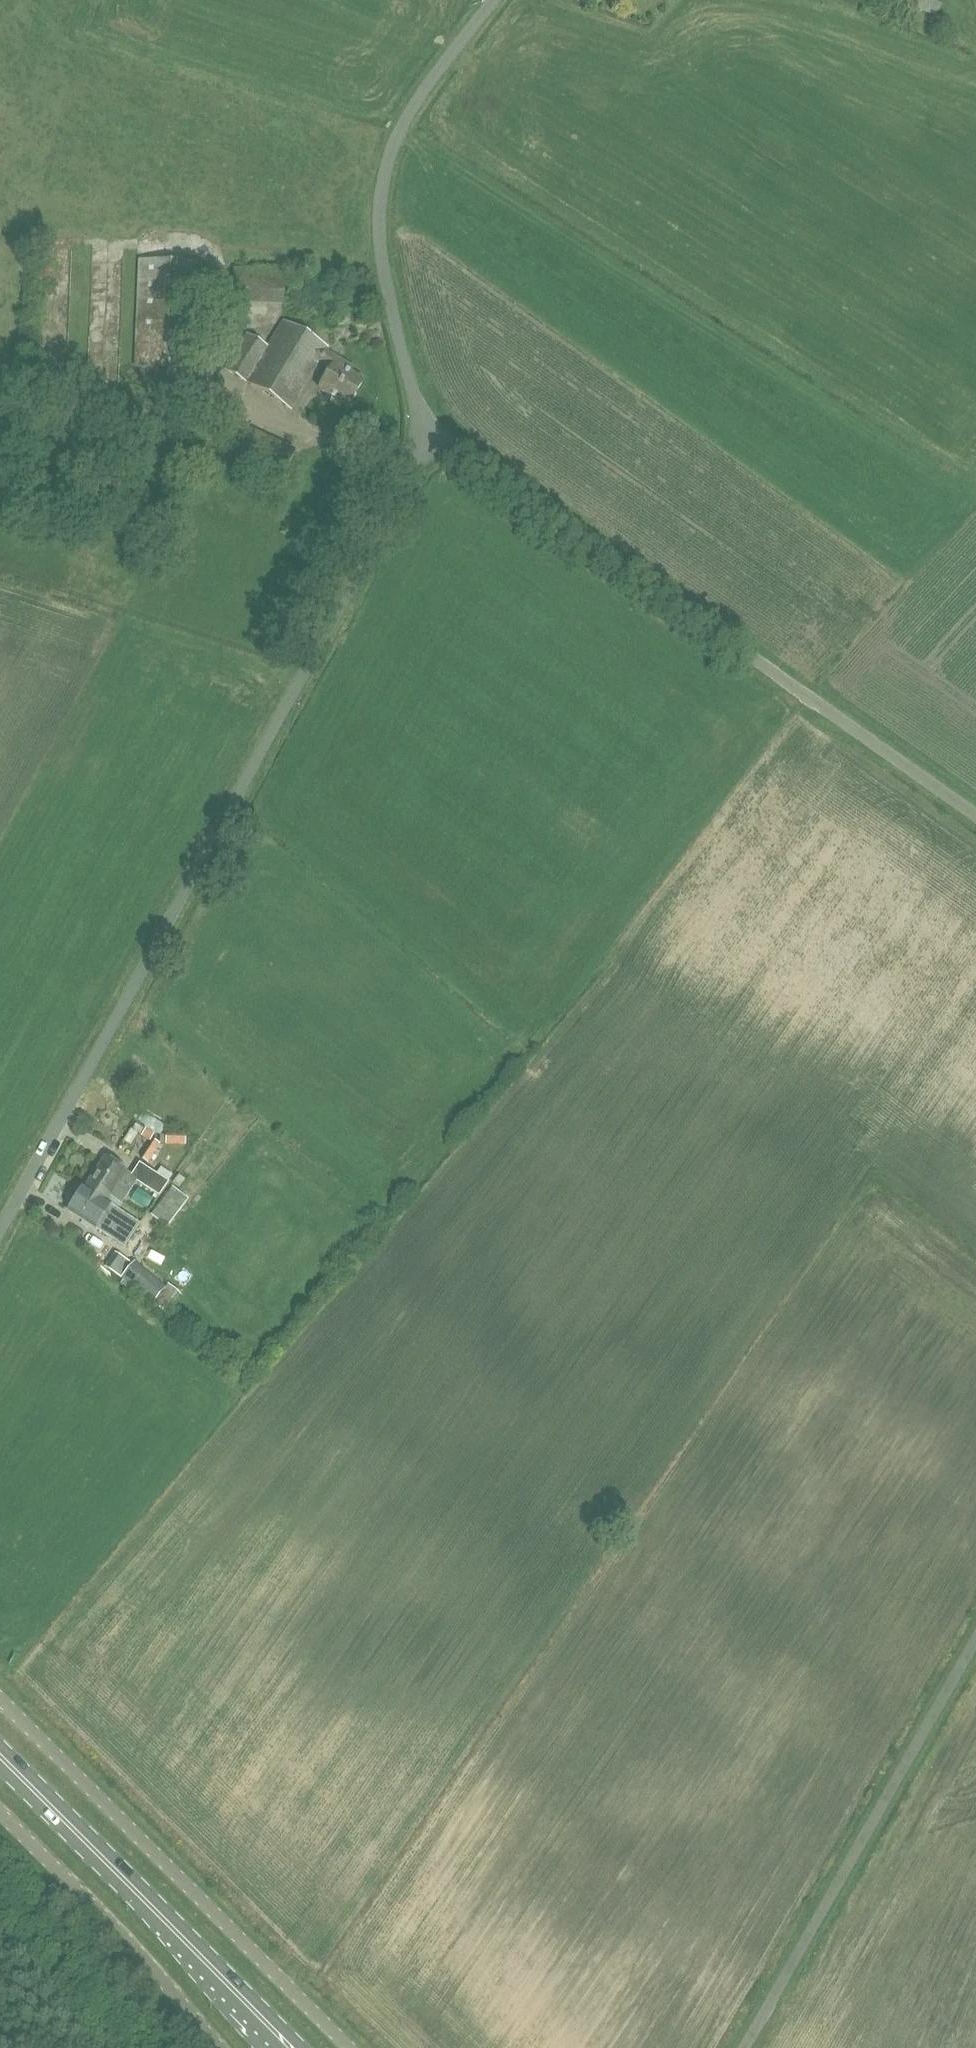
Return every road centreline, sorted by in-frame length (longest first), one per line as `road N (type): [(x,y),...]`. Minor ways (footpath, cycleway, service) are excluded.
road 1 (unclassified): [(0,1231),(427,439)]
road 2 (unclassified): [(975,823),(427,439)]
road 3 (unclassified): [(351,2047),(0,1700)]
road 4 (unclassified): [(427,439),(394,326),(384,206),(388,153),(404,117),(496,0)]
road 5 (unclassified): [(749,2047),(975,1649)]
road 6 (track): [(427,439),(364,454),(221,403),(0,409)]
road 7 (primary): [(251,2009),(0,1757)]
road 8 (unclassified): [(218,2047),(0,1811)]

